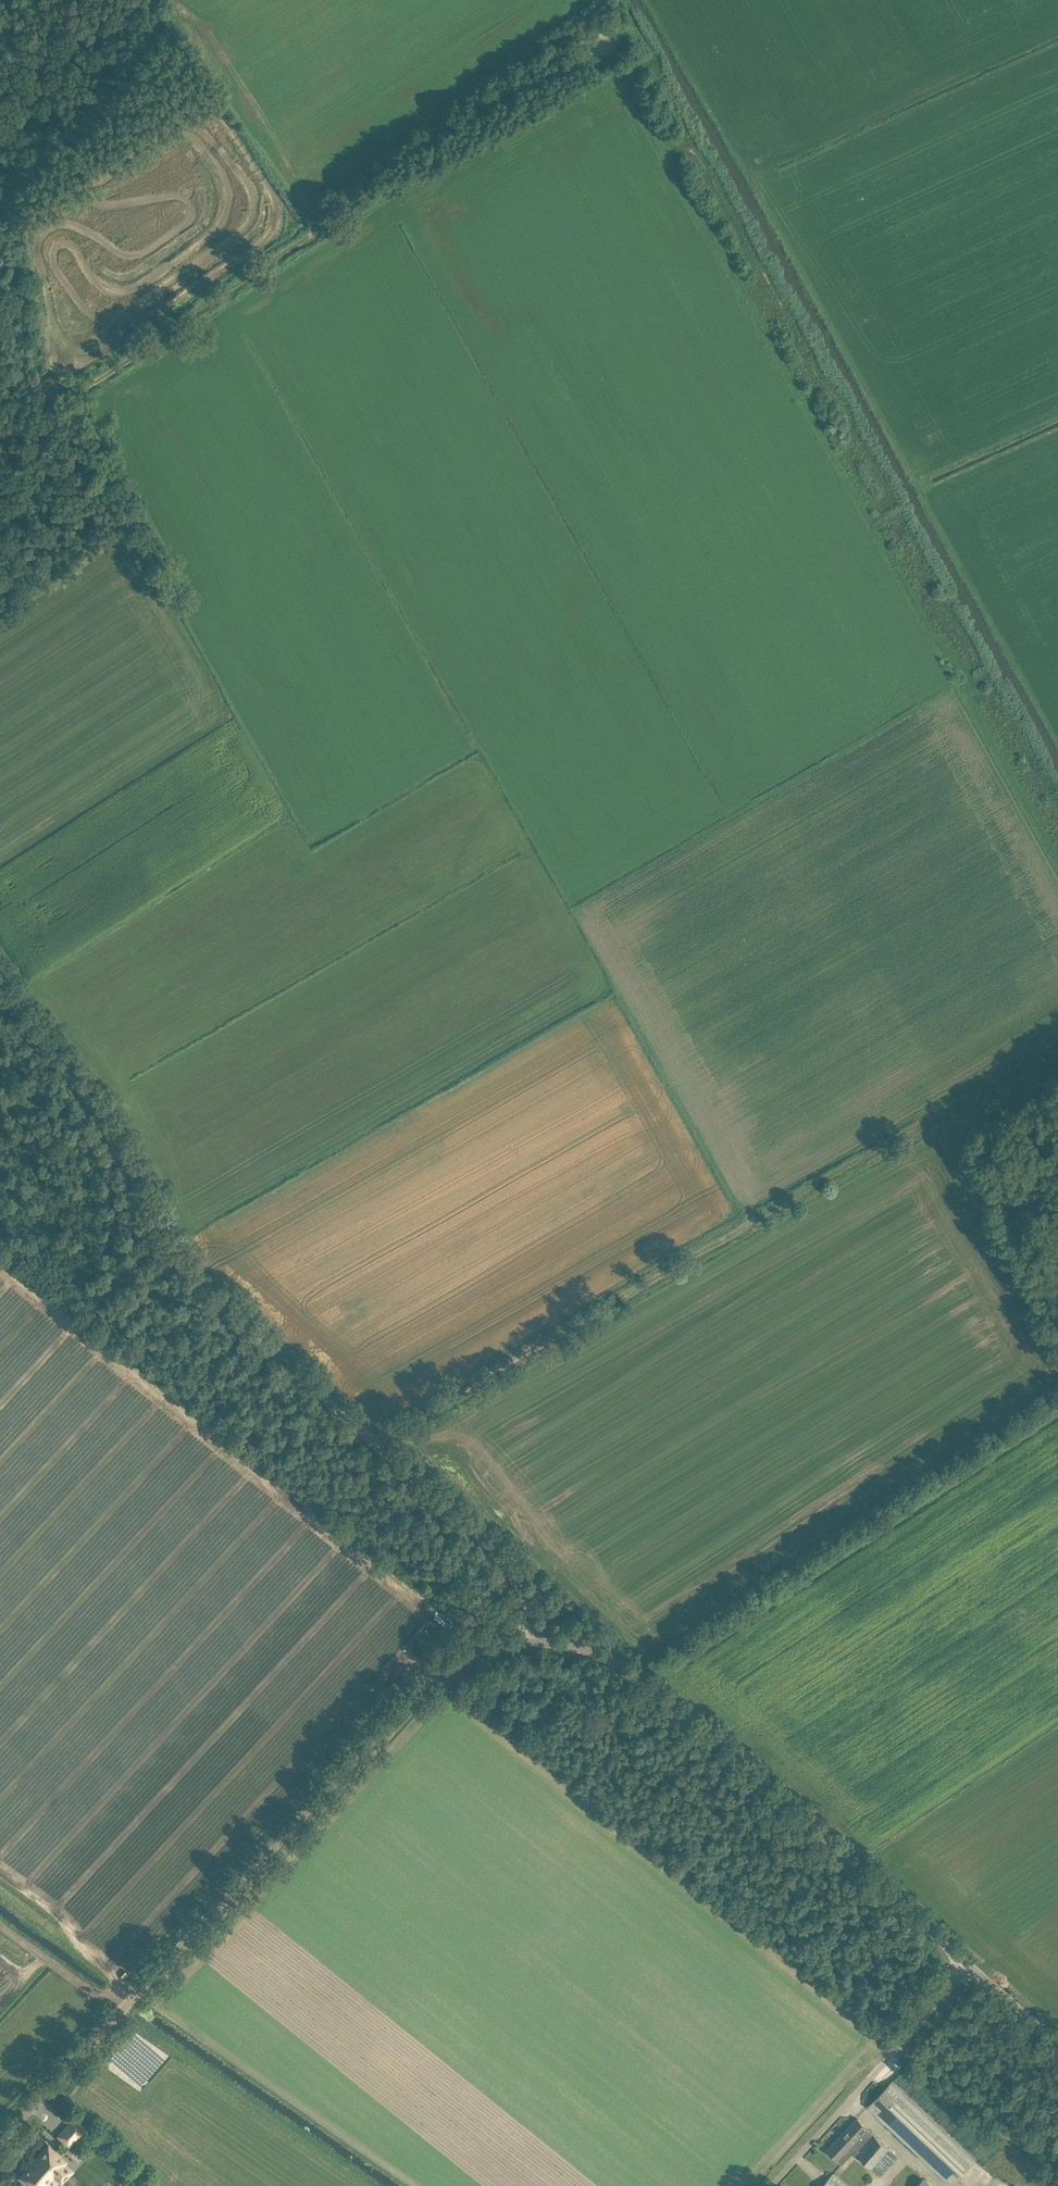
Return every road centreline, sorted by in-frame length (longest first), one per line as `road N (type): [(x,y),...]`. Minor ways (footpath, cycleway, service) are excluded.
road 1 (unclassified): [(526,1644),(520,1593),(499,1555),(187,1280),(162,1241),(119,1134),(0,976)]
road 2 (unclassified): [(0,2148),(434,1681),(476,1652),(526,1644)]
road 3 (track): [(957,1125),(939,1118),(895,1141),(378,1449)]
road 4 (unclassified): [(526,1644),(583,1654),(651,1687),(972,1969)]
road 5 (track): [(0,446),(363,199)]
road 6 (unclassified): [(772,2185),(972,1969)]

